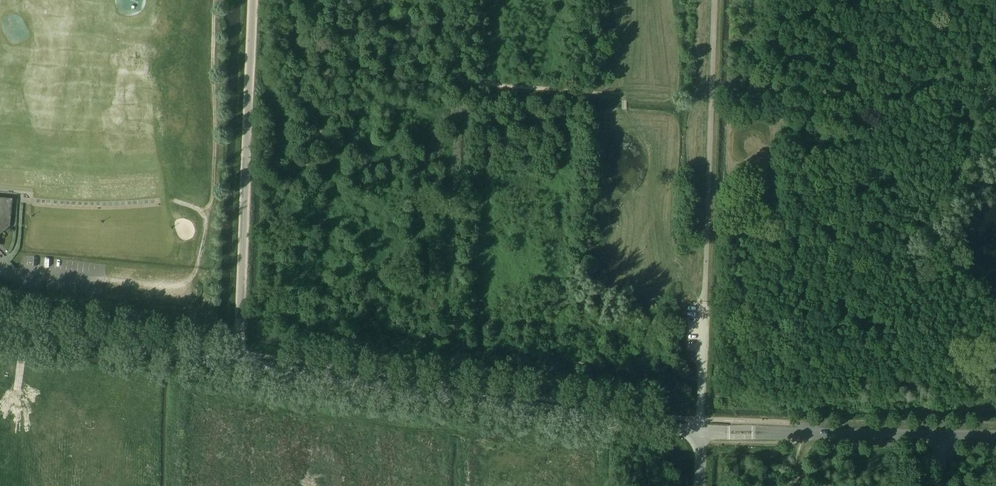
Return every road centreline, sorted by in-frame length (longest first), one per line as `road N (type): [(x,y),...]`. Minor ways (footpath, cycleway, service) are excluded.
road 1 (unclassified): [(698,485),(700,431),(236,363)]
road 2 (track): [(700,431),(715,0)]
road 3 (unclassified): [(236,363),(254,0)]
road 4 (unclassified): [(236,363),(0,325)]

